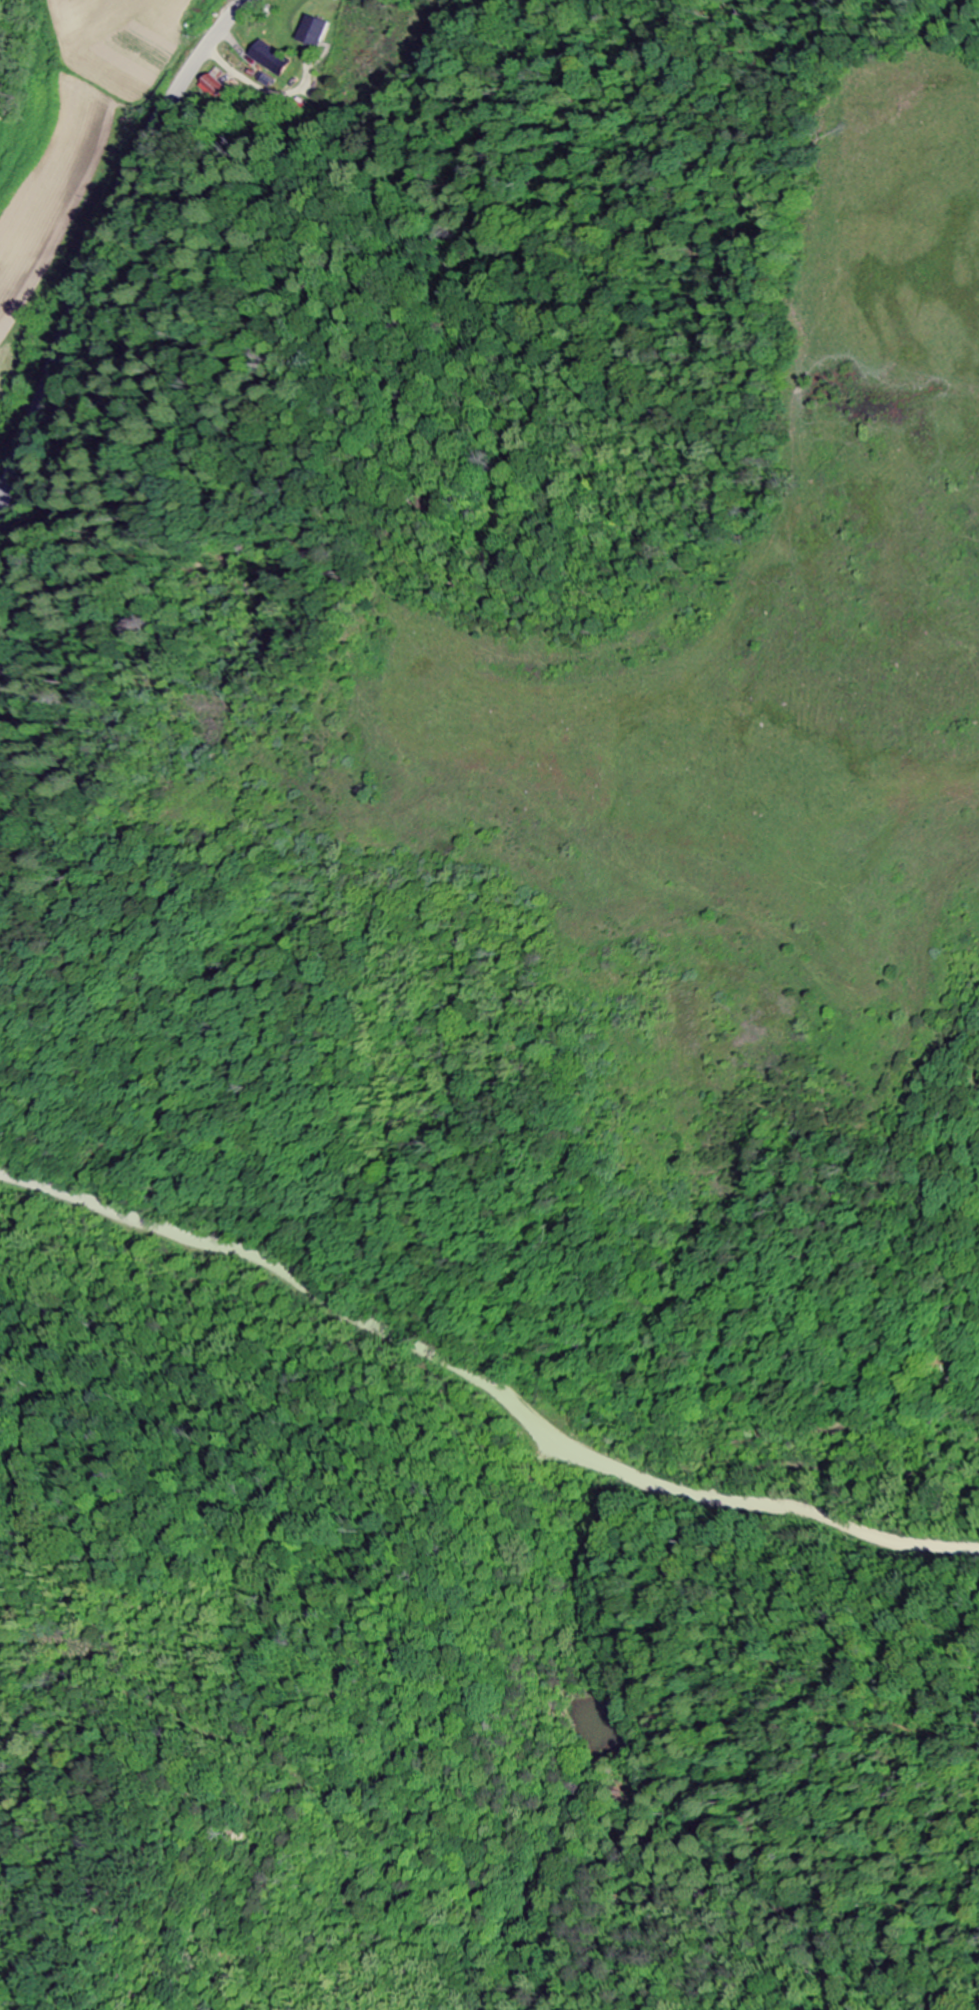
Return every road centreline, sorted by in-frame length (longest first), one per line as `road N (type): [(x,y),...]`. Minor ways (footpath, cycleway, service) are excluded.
road 1 (residential): [(978,1584),(669,1510),(453,1392),(211,1220),(123,1178),(0,1150)]
road 2 (residential): [(252,0),(183,84),(140,157),(0,508)]

